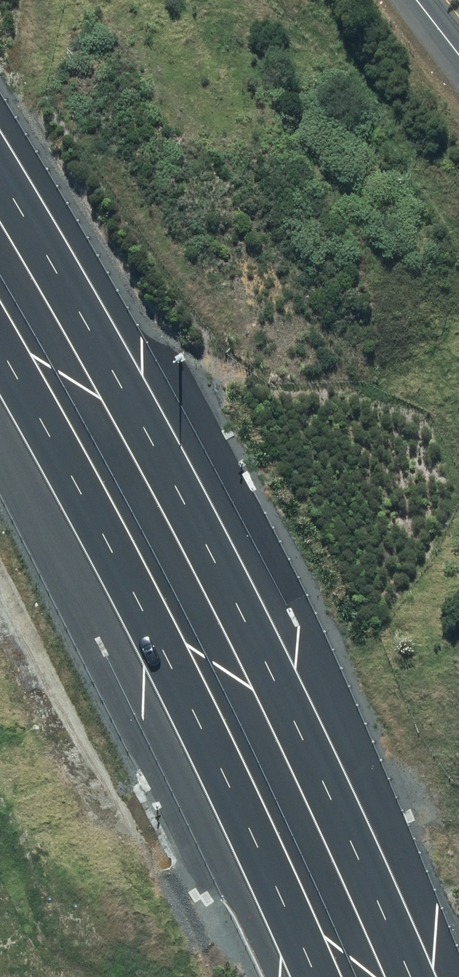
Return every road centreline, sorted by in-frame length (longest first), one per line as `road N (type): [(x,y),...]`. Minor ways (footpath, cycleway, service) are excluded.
road 1 (motorway): [(0,180),(163,451),(414,976)]
road 2 (motorway): [(318,976),(165,647),(0,349)]

